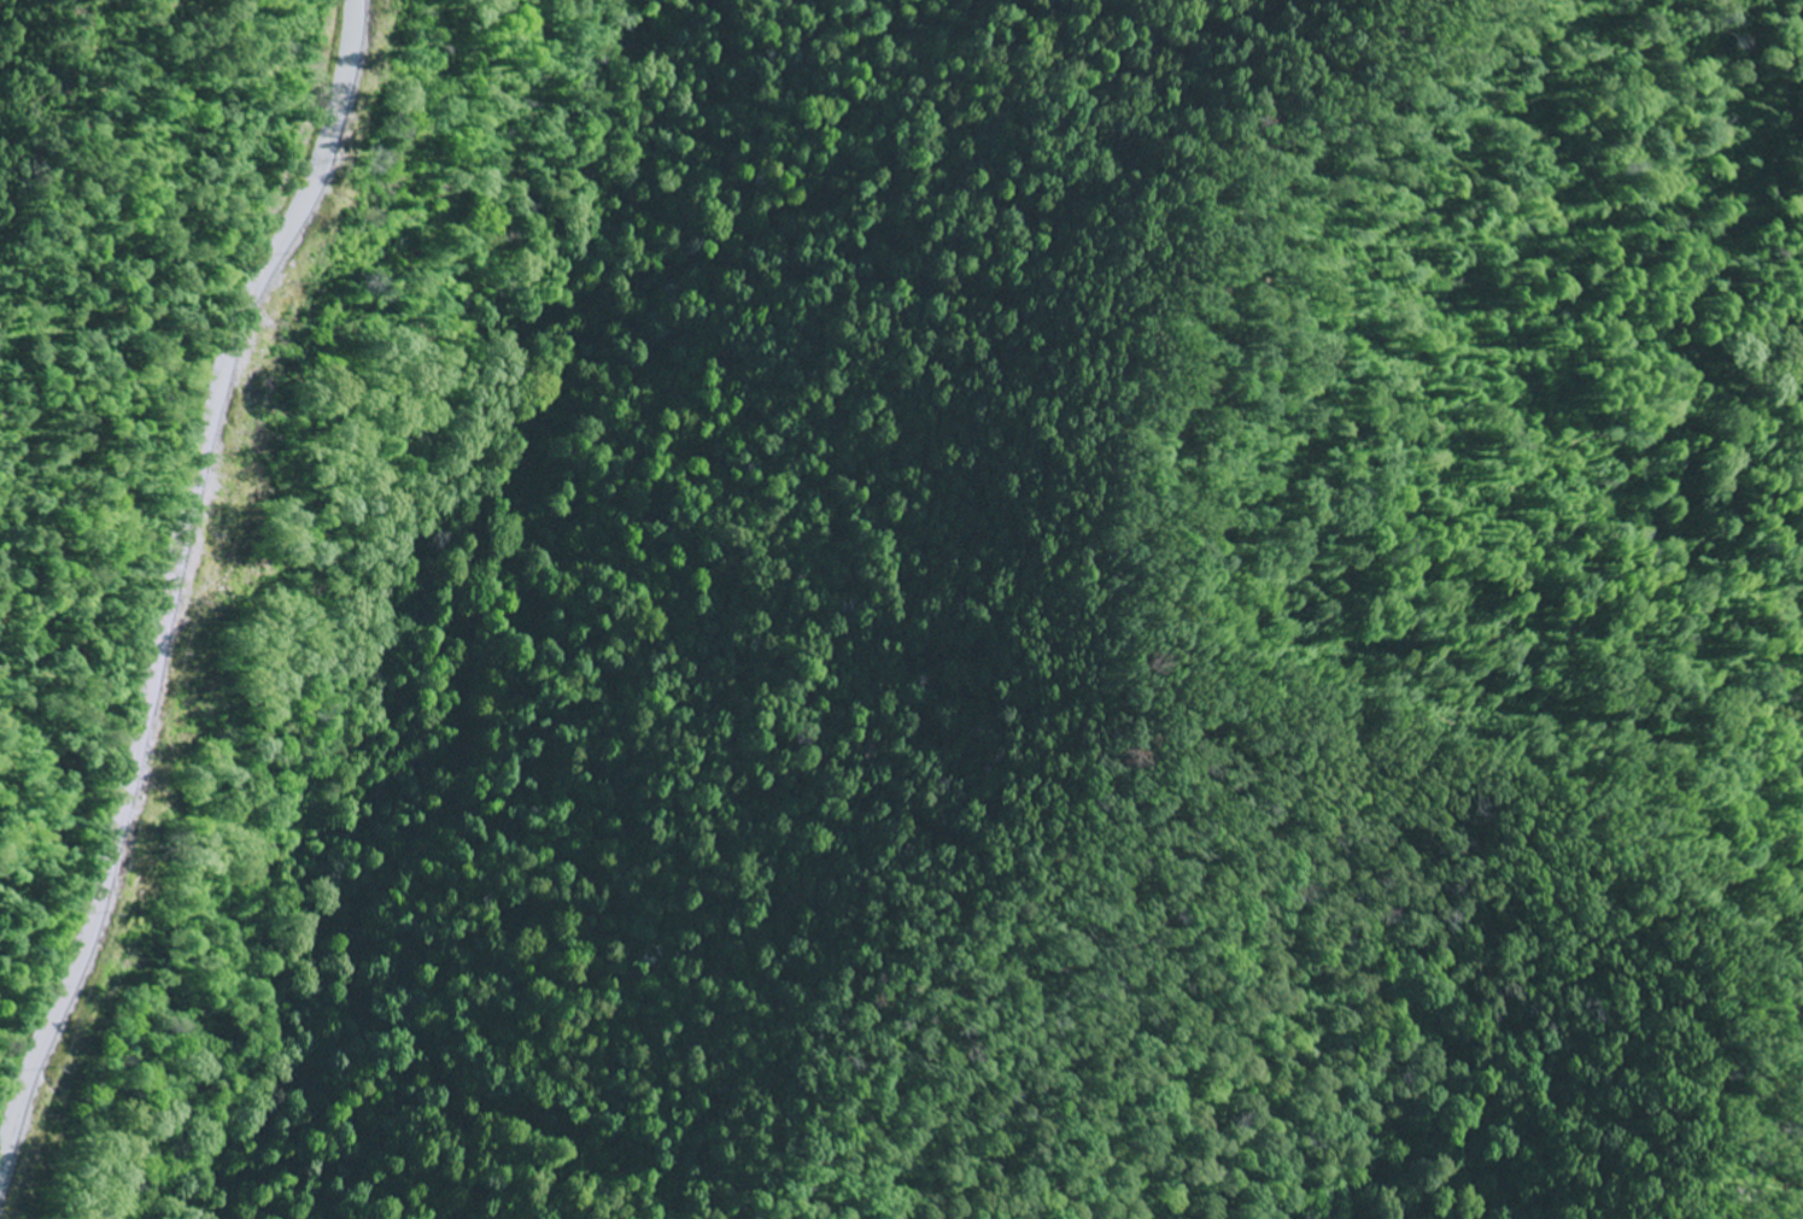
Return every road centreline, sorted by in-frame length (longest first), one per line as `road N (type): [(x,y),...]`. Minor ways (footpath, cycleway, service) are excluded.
road 1 (tertiary): [(0,1191),(99,907),(221,377),(323,148),(353,0)]

